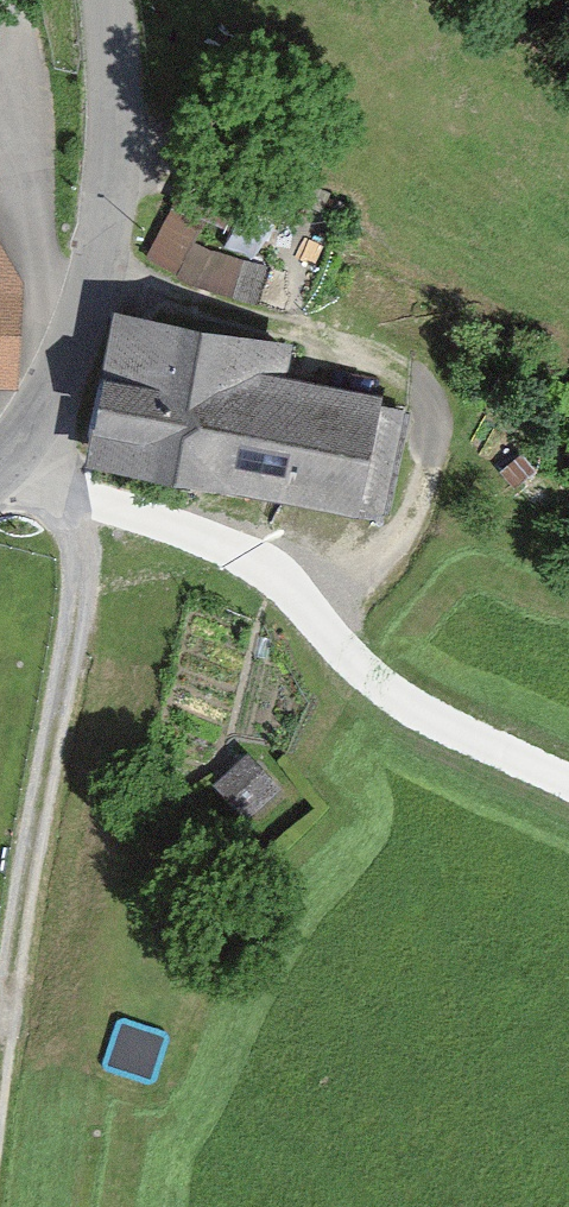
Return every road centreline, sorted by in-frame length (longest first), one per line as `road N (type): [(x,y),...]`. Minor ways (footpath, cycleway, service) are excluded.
road 1 (unclassified): [(0,1080),(89,511),(26,456)]
road 2 (track): [(89,511),(205,548),(267,577),(299,600),(352,669),(568,787)]
road 3 (unclassified): [(76,370),(111,190),(106,0)]
road 4 (residential): [(0,65),(44,268),(76,370)]

